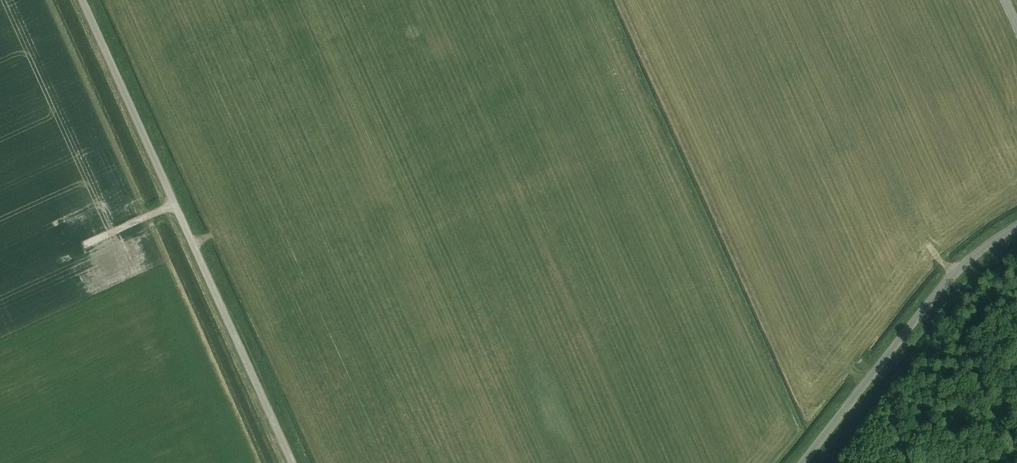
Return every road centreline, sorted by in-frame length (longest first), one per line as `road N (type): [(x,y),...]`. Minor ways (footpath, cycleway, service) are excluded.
road 1 (unclassified): [(290,462),(80,0)]
road 2 (unclassified): [(802,462),(953,273),(1016,228)]

